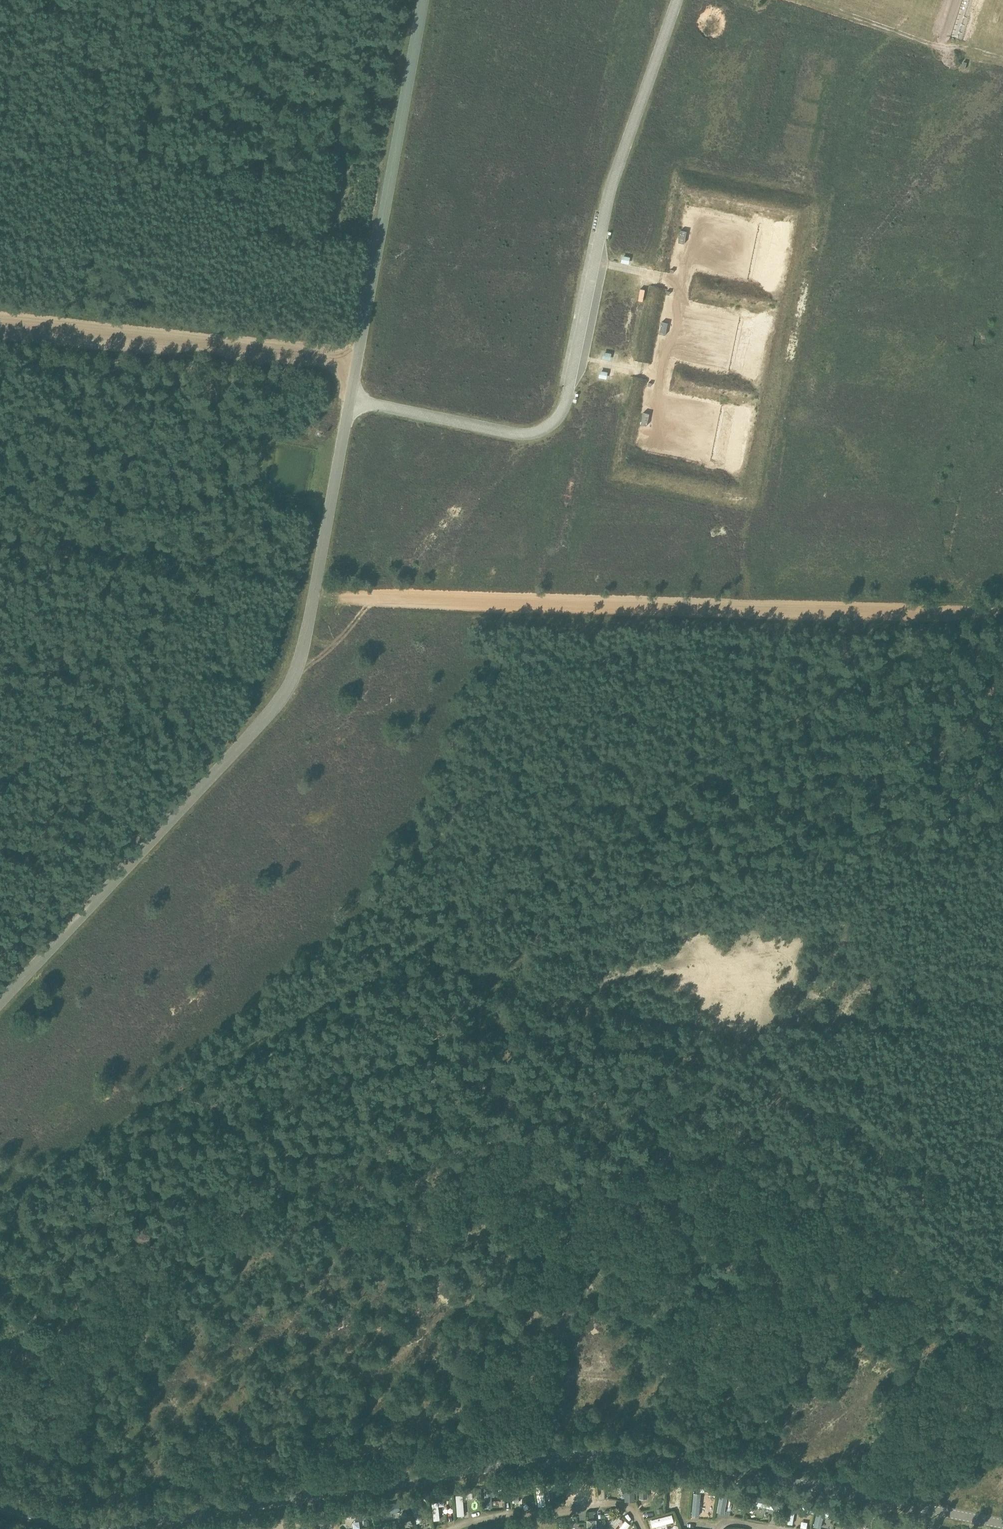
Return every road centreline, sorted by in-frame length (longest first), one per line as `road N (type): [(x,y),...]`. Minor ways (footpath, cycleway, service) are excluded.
road 1 (track): [(315,594),(1002,611)]
road 2 (track): [(0,328),(357,363)]

